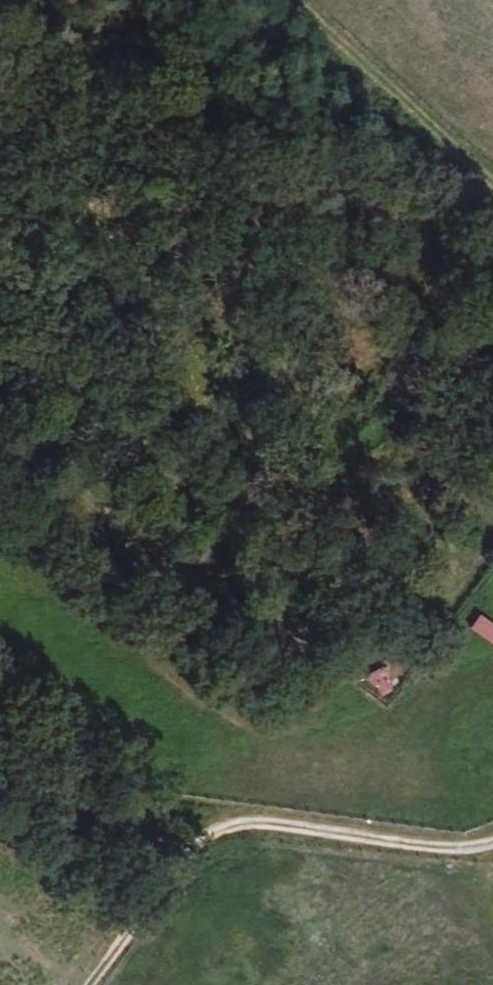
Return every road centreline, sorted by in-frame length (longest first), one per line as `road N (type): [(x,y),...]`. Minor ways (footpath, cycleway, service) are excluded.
road 1 (track): [(492,833),(416,846),(245,821),(192,856),(95,984)]
road 2 (track): [(236,0),(492,230)]

